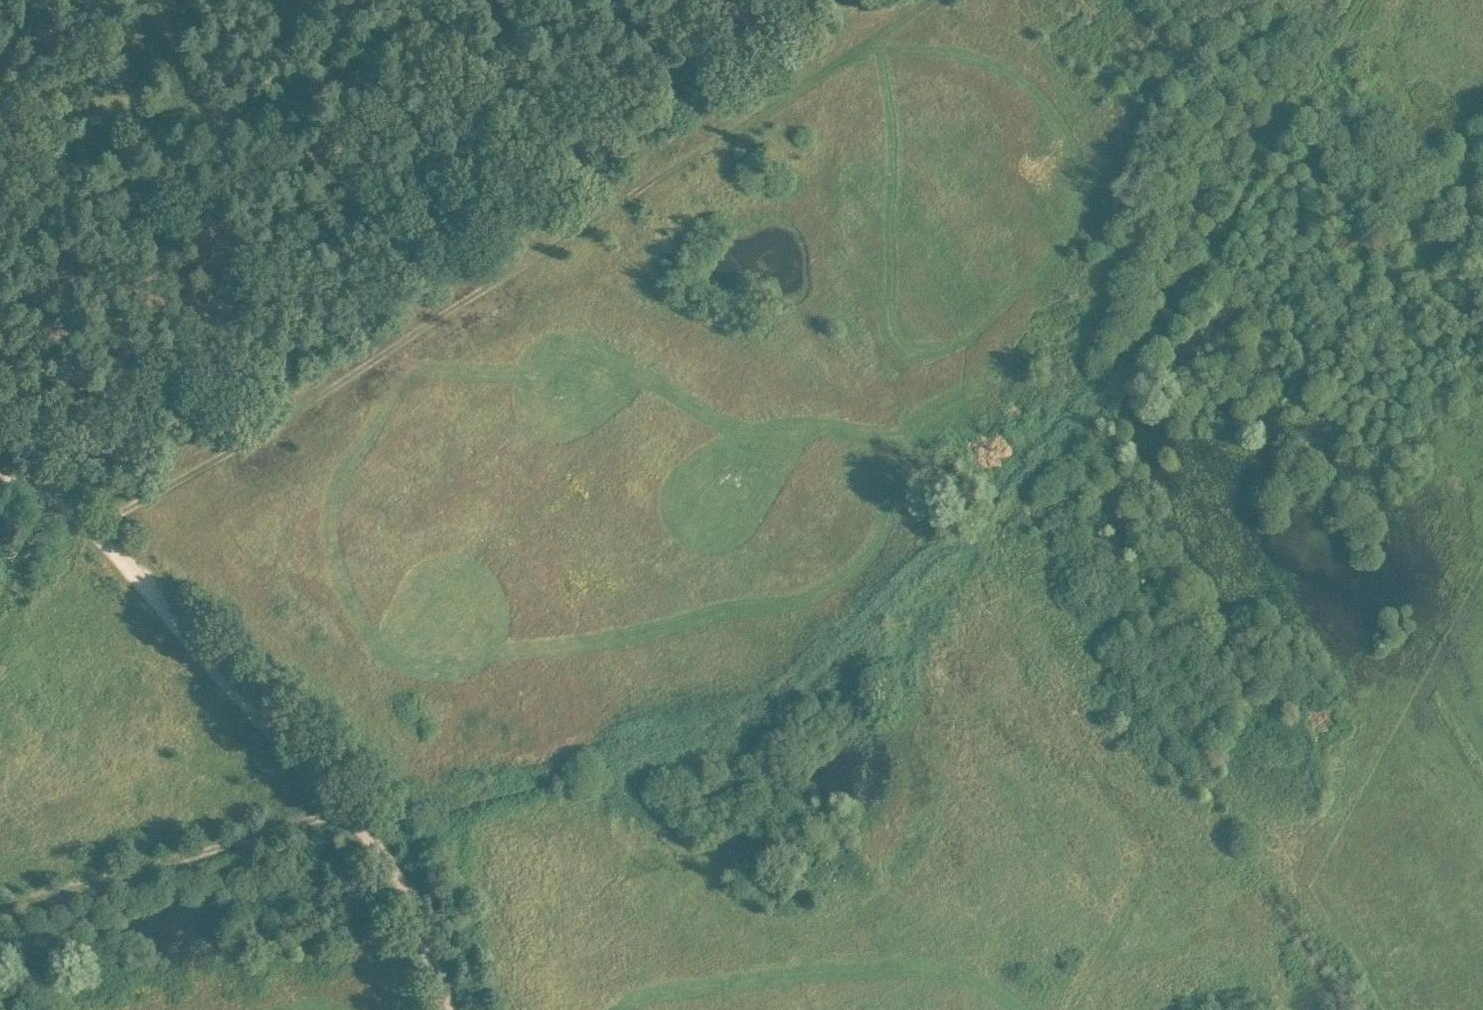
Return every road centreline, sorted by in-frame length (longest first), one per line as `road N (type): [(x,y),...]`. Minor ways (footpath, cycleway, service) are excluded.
road 1 (track): [(458,1009),(377,834),(89,525),(0,480)]
road 2 (track): [(0,909),(354,810)]

